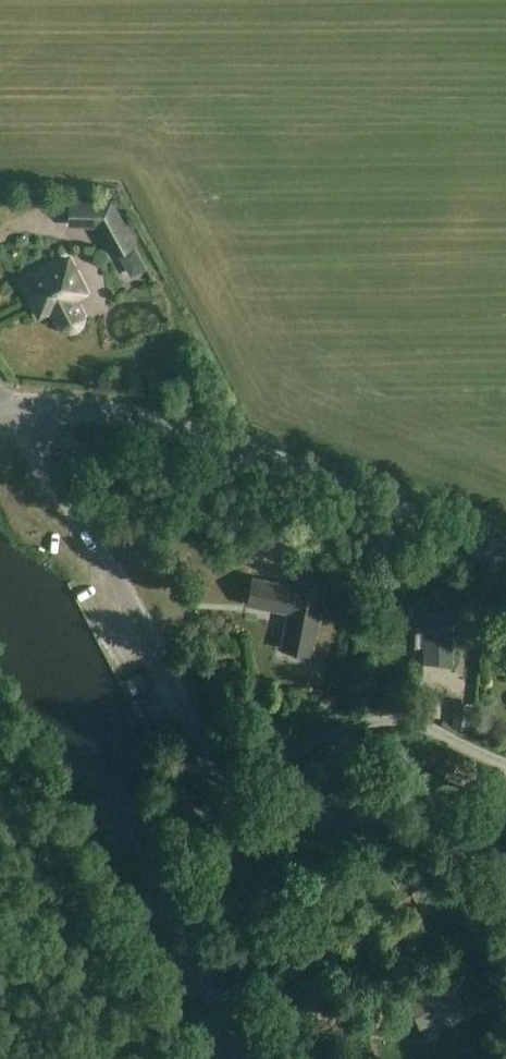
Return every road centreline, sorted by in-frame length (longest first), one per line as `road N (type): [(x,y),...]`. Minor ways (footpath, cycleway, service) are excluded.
road 1 (unclassified): [(334,1058),(241,867),(216,788),(163,673),(6,408)]
road 2 (tertiary): [(505,552),(235,446),(122,415),(6,408)]

